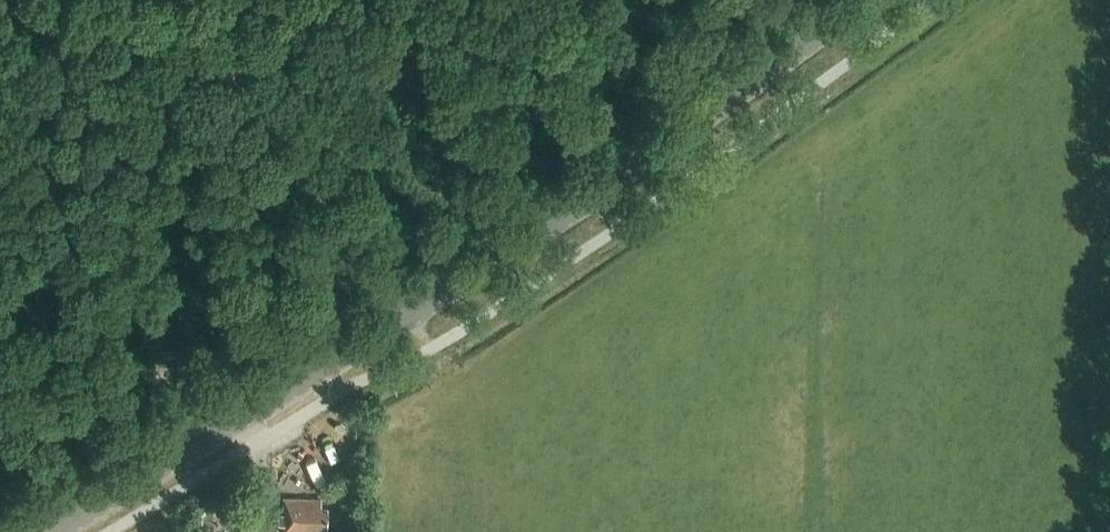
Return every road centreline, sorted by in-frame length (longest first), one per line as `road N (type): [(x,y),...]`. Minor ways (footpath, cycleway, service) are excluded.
road 1 (tertiary): [(57,531),(406,325),(709,120),(868,0)]

